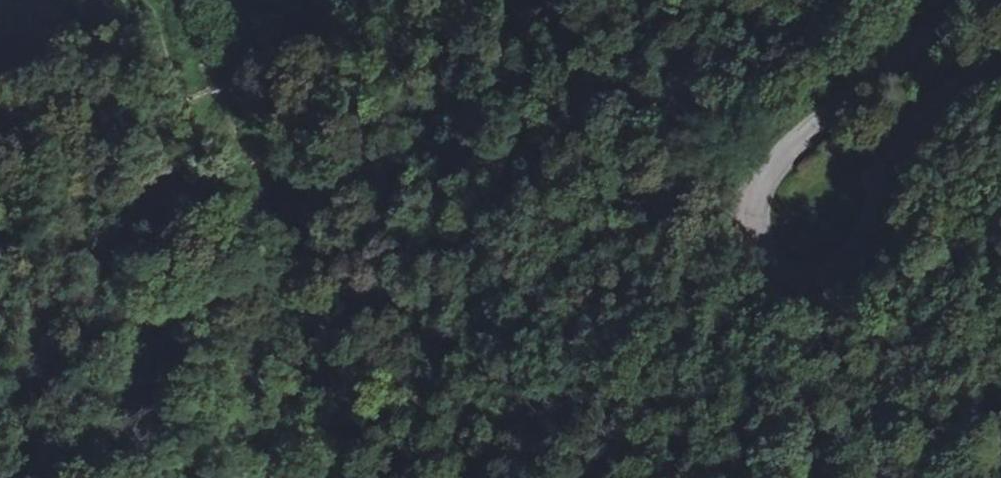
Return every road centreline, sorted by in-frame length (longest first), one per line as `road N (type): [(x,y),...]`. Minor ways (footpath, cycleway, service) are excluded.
road 1 (tertiary): [(979,0),(782,151),(760,186),(751,224),(767,258),(793,278),(824,286),(862,248),(913,138),(953,100),(1000,73)]

